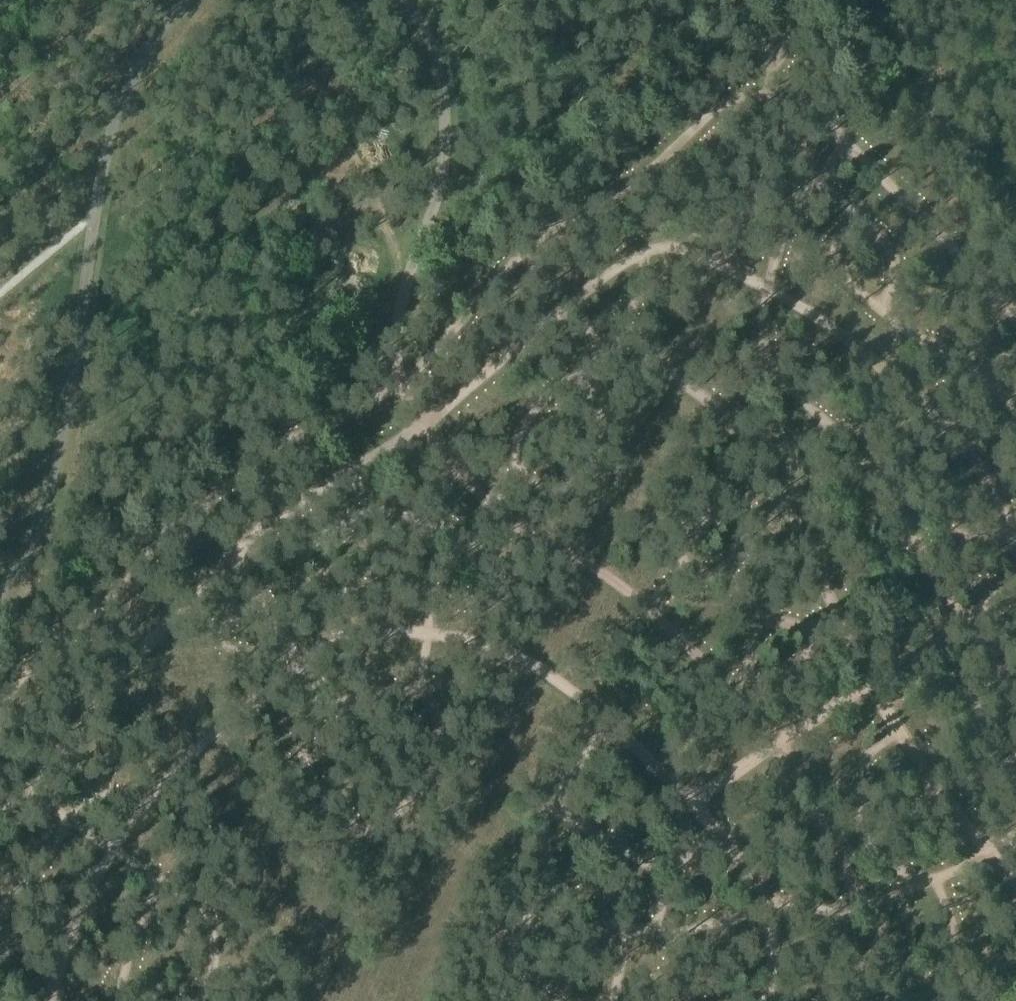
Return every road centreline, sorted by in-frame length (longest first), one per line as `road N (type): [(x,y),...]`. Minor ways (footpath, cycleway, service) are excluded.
road 1 (track): [(414,0),(439,71),(438,159),(393,324),(400,386),(451,421),(509,485),(591,528),(656,580),(779,752),(876,911),(895,947),(906,1000)]
road 2 (track): [(0,580),(23,552),(49,468),(114,106),(139,52),(183,0)]
road 3 (track): [(852,0),(1015,206)]

